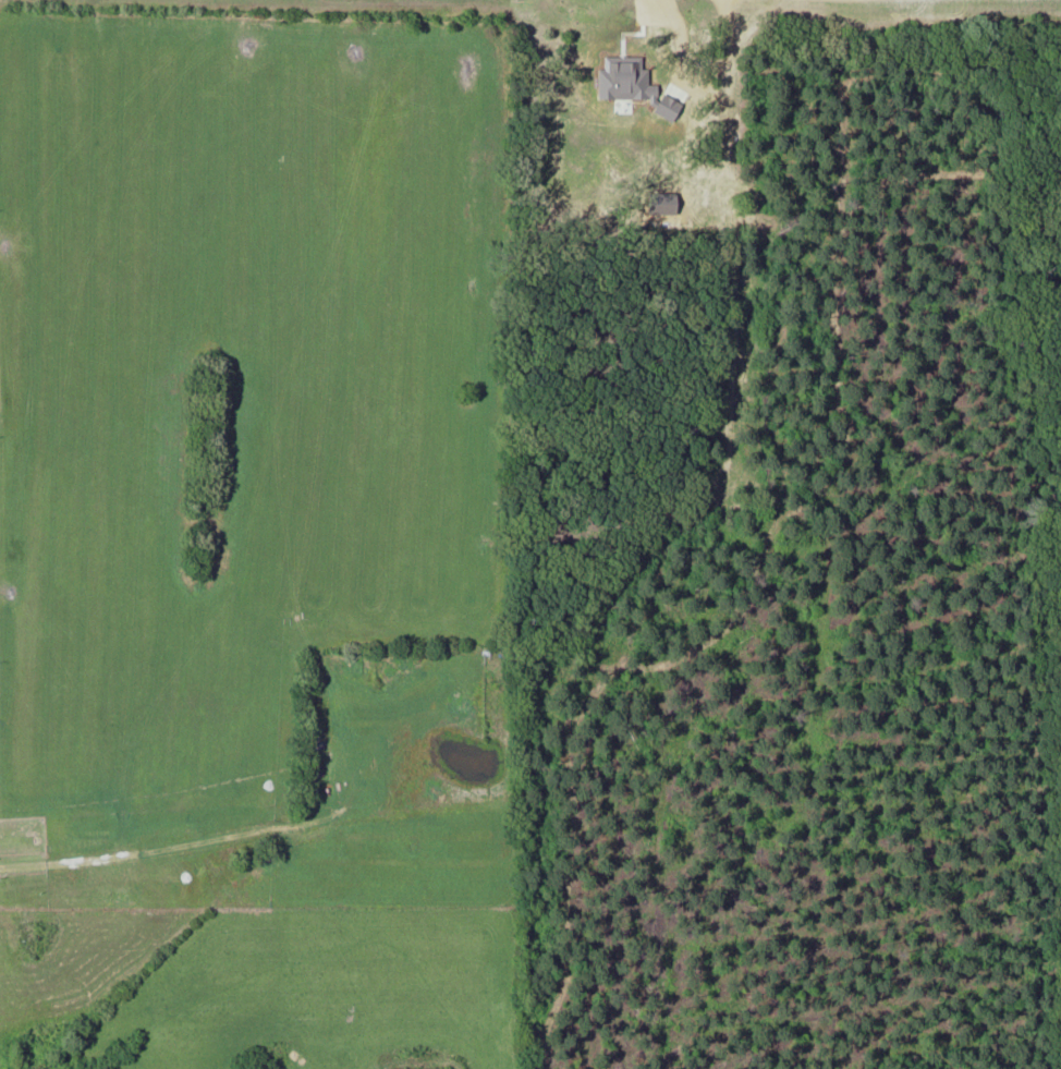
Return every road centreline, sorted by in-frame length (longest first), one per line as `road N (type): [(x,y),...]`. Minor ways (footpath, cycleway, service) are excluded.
road 1 (residential): [(14,1068),(0,363)]

